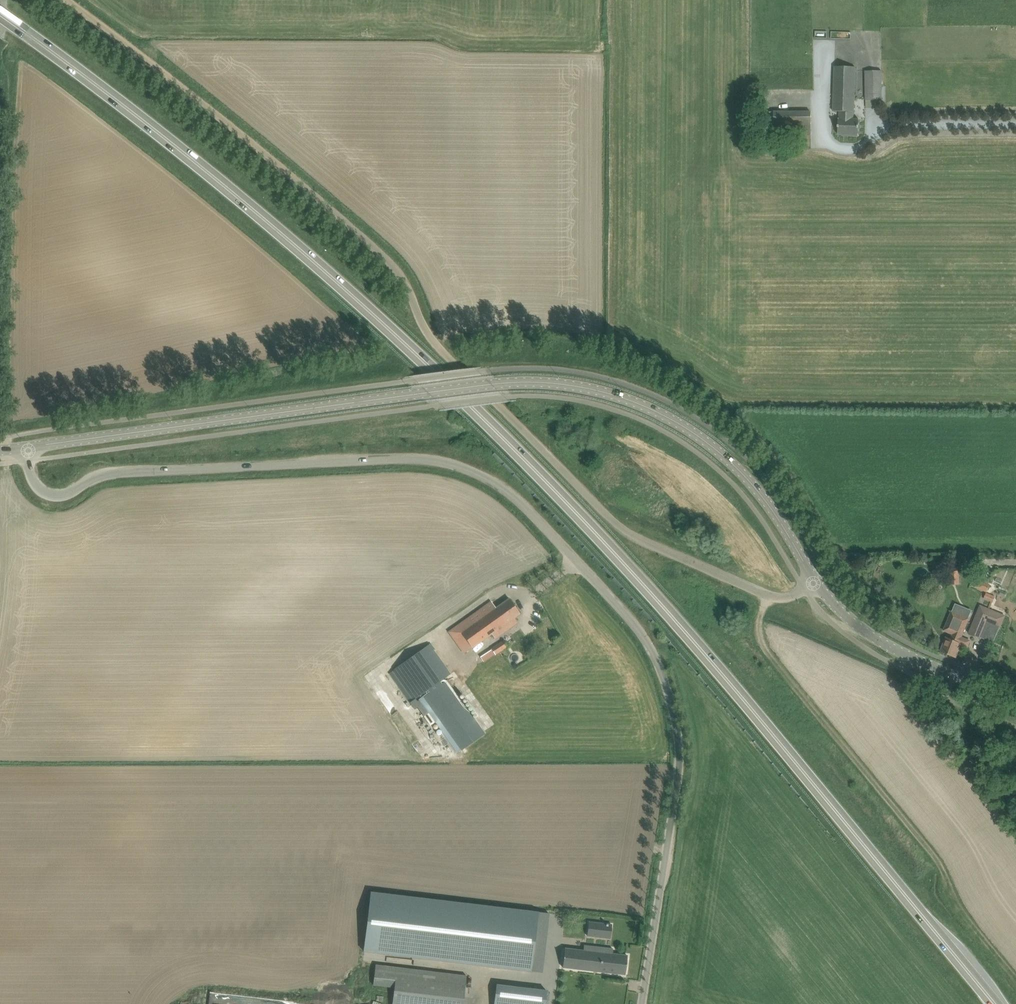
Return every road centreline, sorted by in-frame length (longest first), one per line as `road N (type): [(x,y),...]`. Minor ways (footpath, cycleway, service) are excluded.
road 1 (primary): [(995,1003),(730,681),(475,409),(246,204),(0,14)]
road 2 (unclassified): [(640,1003),(673,797),(675,728),(656,668),(627,622),(531,517),(497,489),(420,462),(119,474),(69,496),(48,496),(28,476),(24,447)]
road 3 (track): [(76,0),(383,249),(434,342),(613,521),(773,597),(806,590)]
road 4 (tertiary): [(1015,703),(879,643),(817,583),(732,463),(680,425),(565,384),(492,384)]
road 5 (tertiary): [(24,447),(492,384)]

